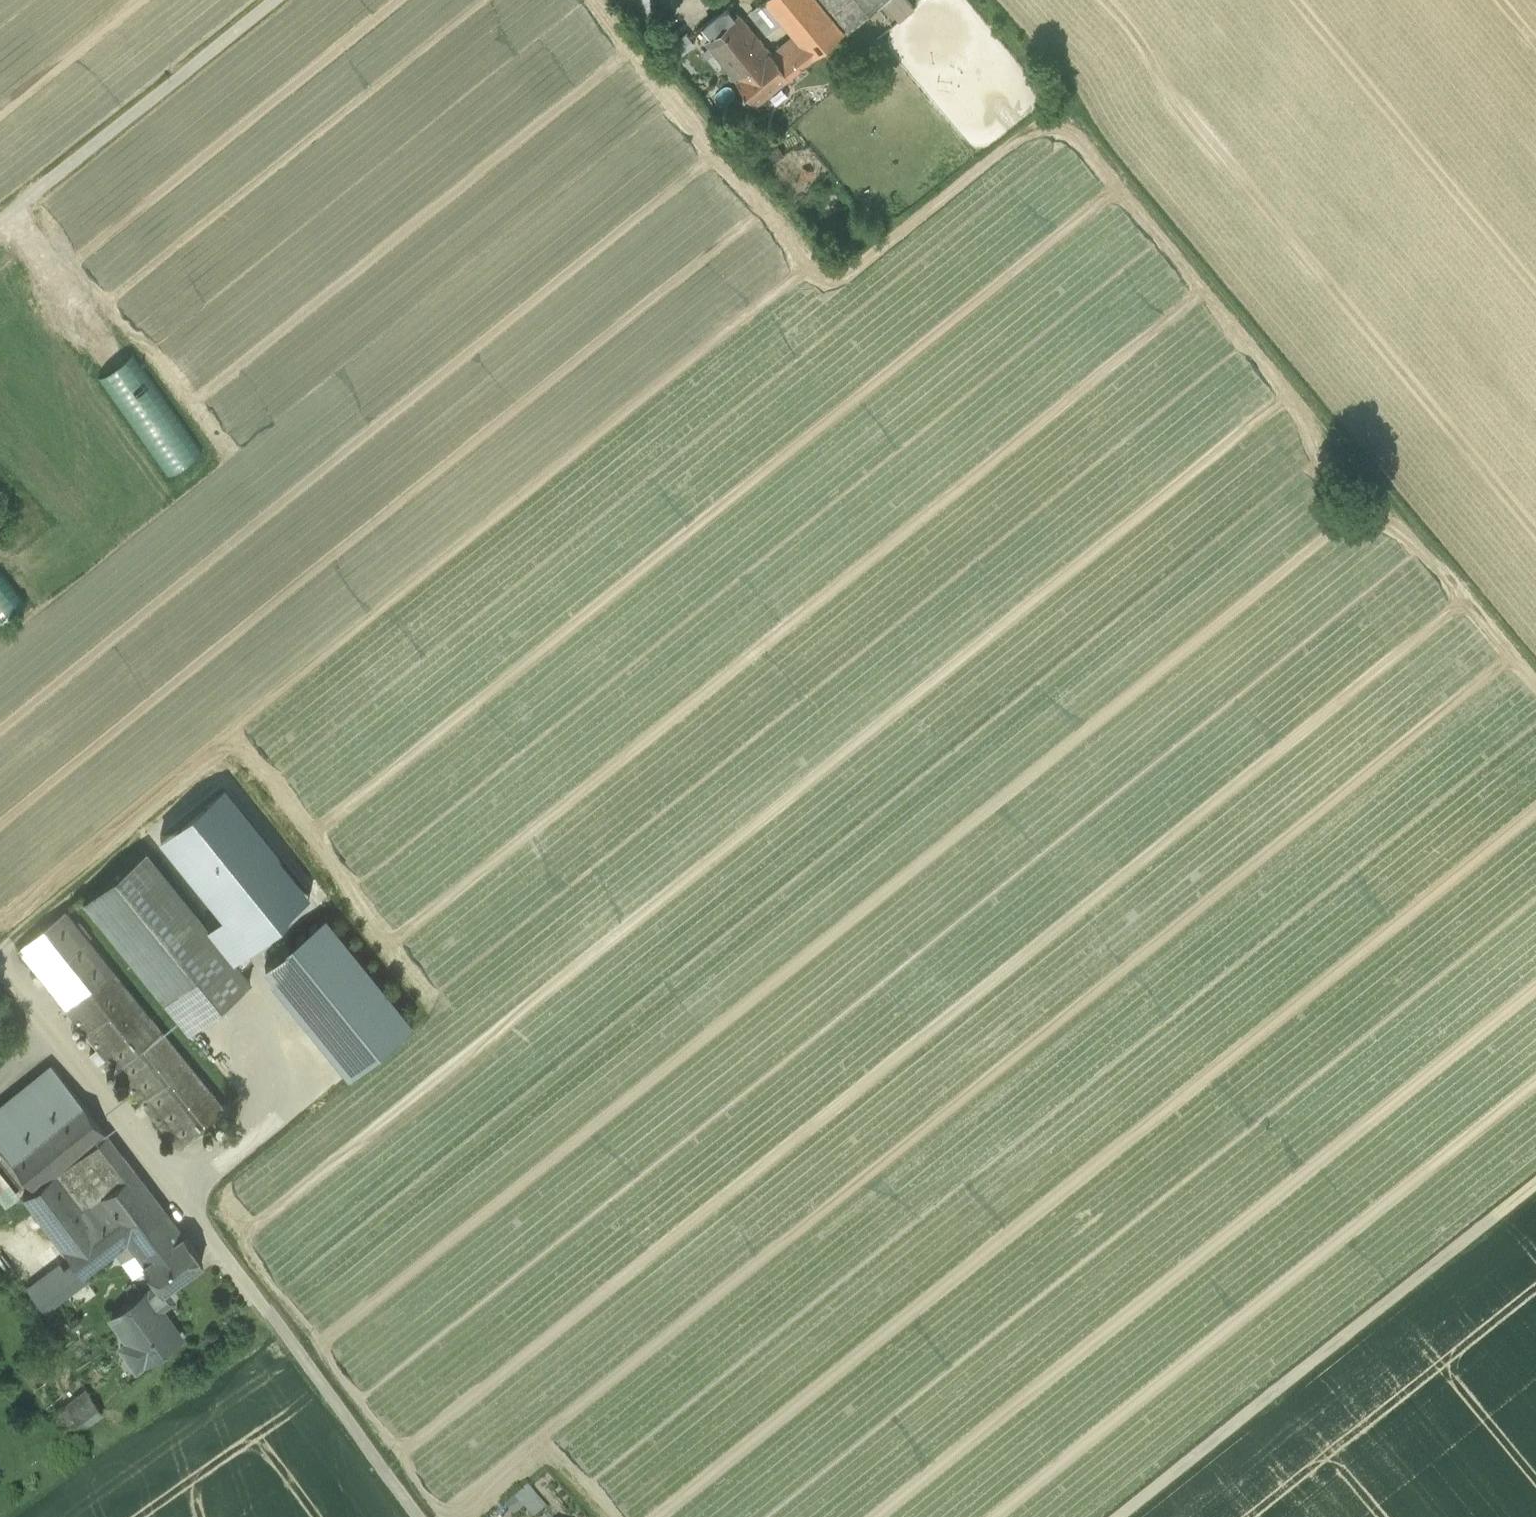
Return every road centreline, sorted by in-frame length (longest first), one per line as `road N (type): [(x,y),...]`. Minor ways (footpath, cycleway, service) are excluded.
road 1 (unclassified): [(0,965),(420,1516)]
road 2 (track): [(1126,1516),(1535,1187)]
road 3 (unclassified): [(273,0),(0,220)]

